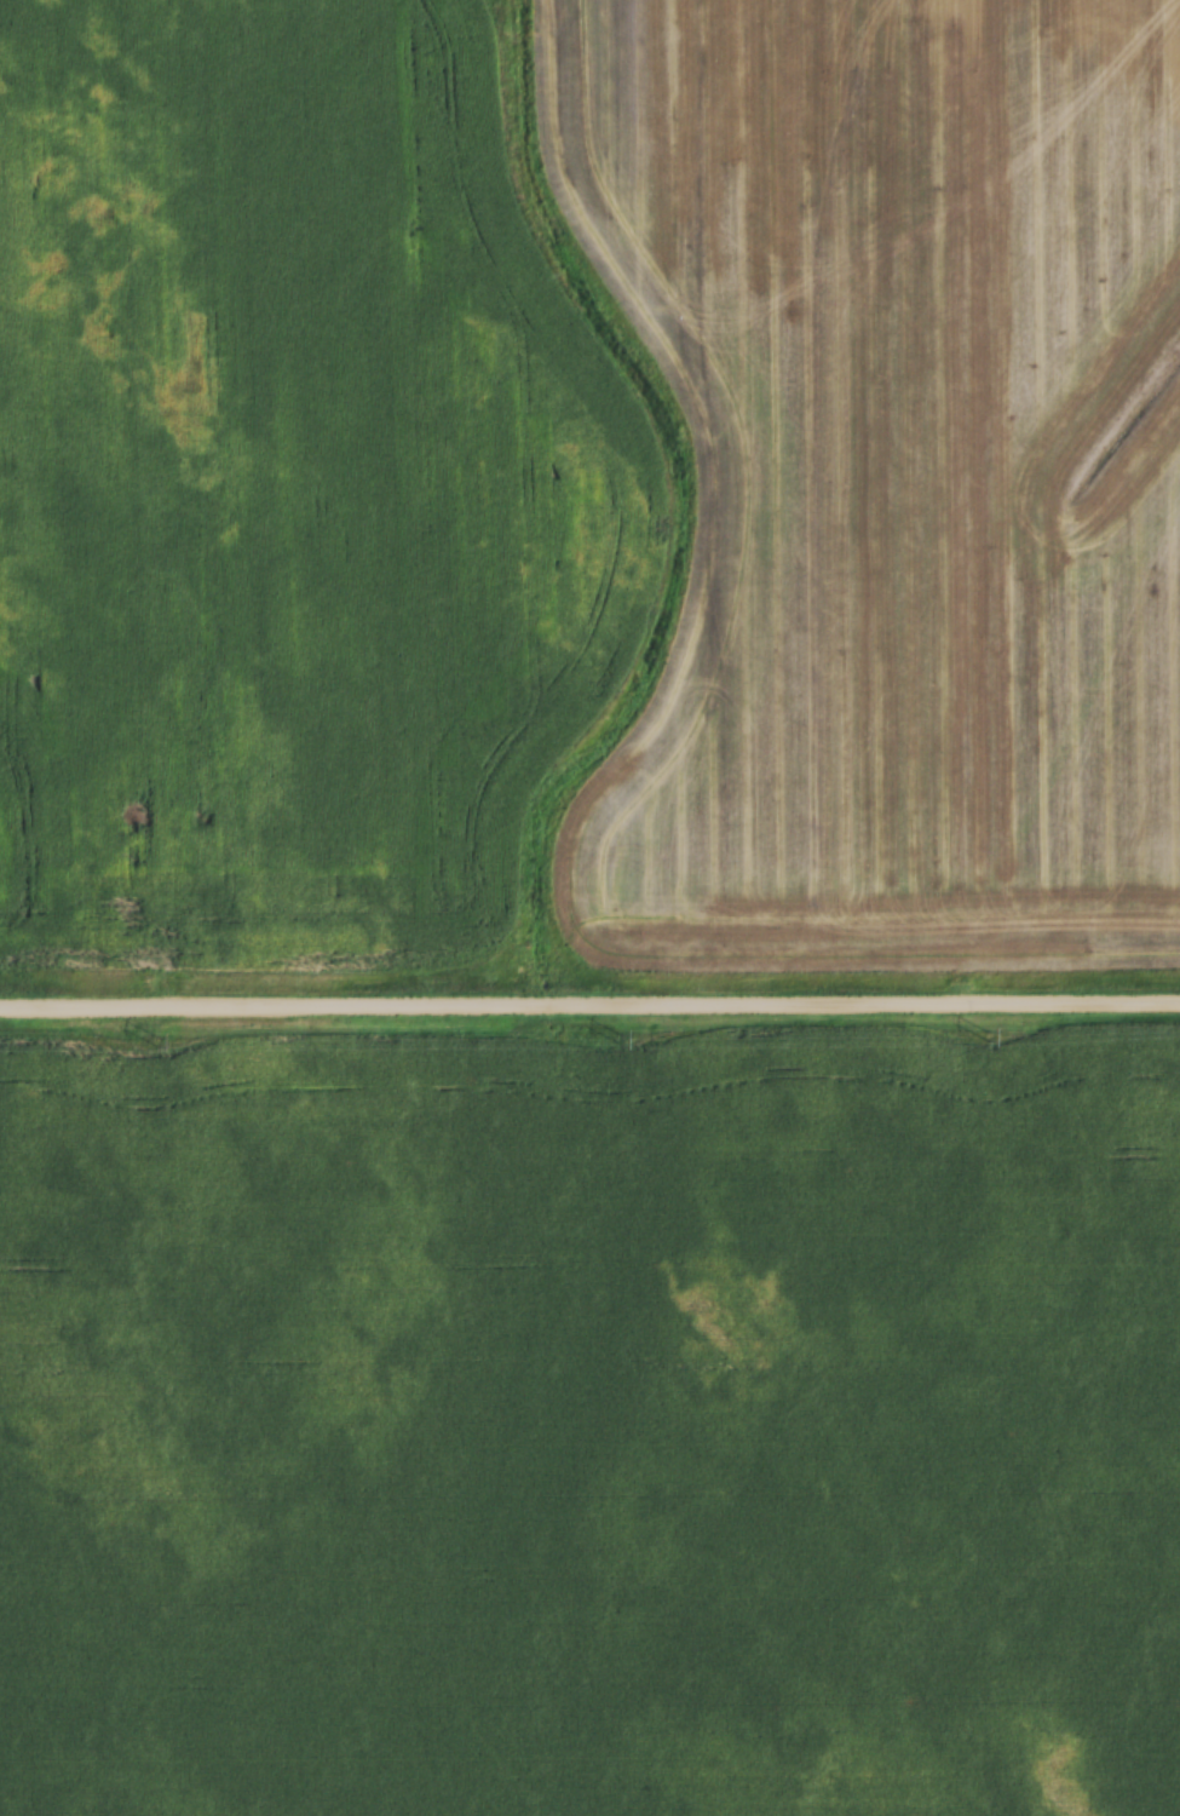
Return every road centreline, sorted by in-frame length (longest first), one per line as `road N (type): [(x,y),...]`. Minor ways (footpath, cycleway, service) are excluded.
road 1 (residential): [(0,1003),(1179,993)]

